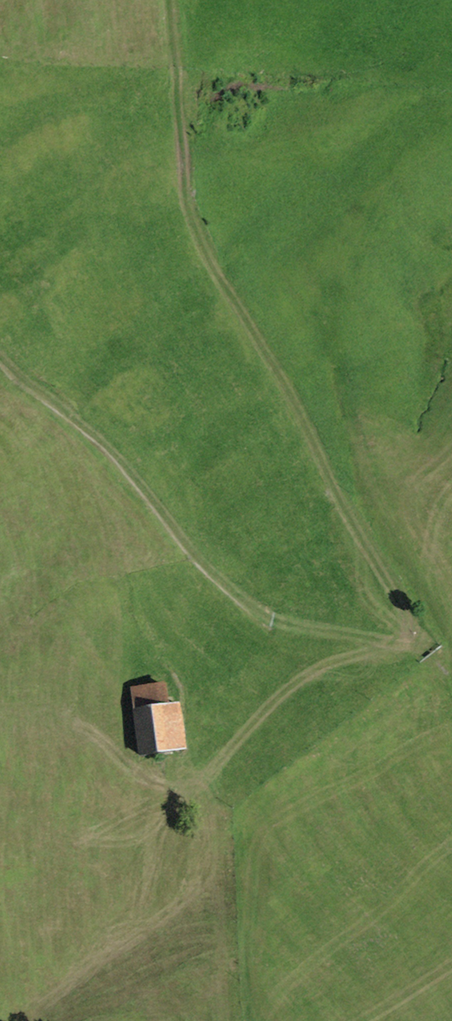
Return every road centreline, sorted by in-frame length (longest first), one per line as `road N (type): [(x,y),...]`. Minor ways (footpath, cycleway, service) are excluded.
road 1 (track): [(172,0),(187,199),(210,261),(417,626),(428,662)]
road 2 (track): [(428,662),(278,629),(227,597),(131,479),(0,362)]

